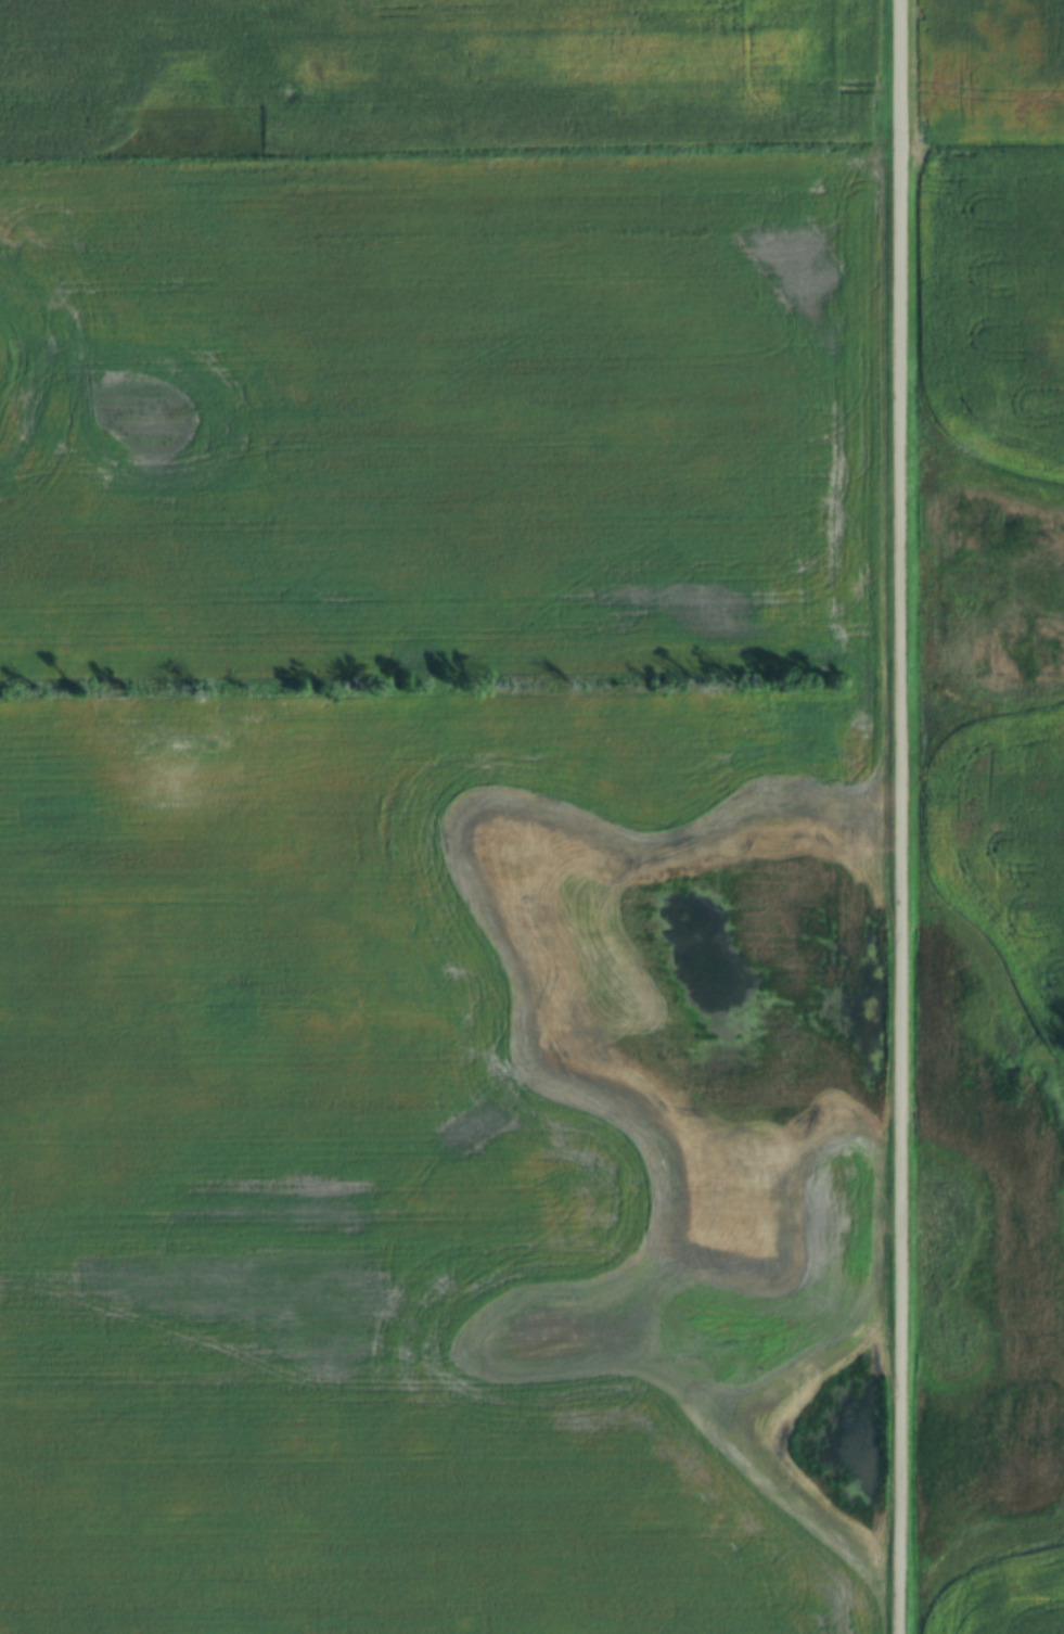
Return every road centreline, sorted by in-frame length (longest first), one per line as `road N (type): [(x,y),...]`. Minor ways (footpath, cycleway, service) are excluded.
road 1 (residential): [(903,1633),(902,0)]

